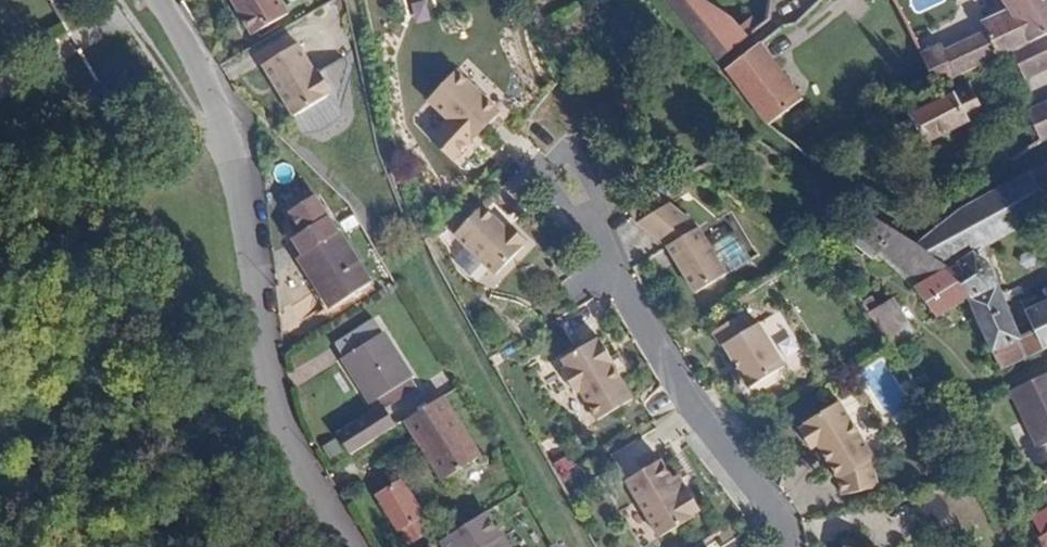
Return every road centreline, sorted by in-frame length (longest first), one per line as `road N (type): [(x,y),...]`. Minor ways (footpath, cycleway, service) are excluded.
road 1 (unclassified): [(353,546),(285,417),(220,117)]
road 2 (residential): [(565,199),(700,425),(783,525),(780,546)]
road 3 (track): [(112,0),(186,96),(245,209)]
road 4 (unclassified): [(220,117),(154,0)]

